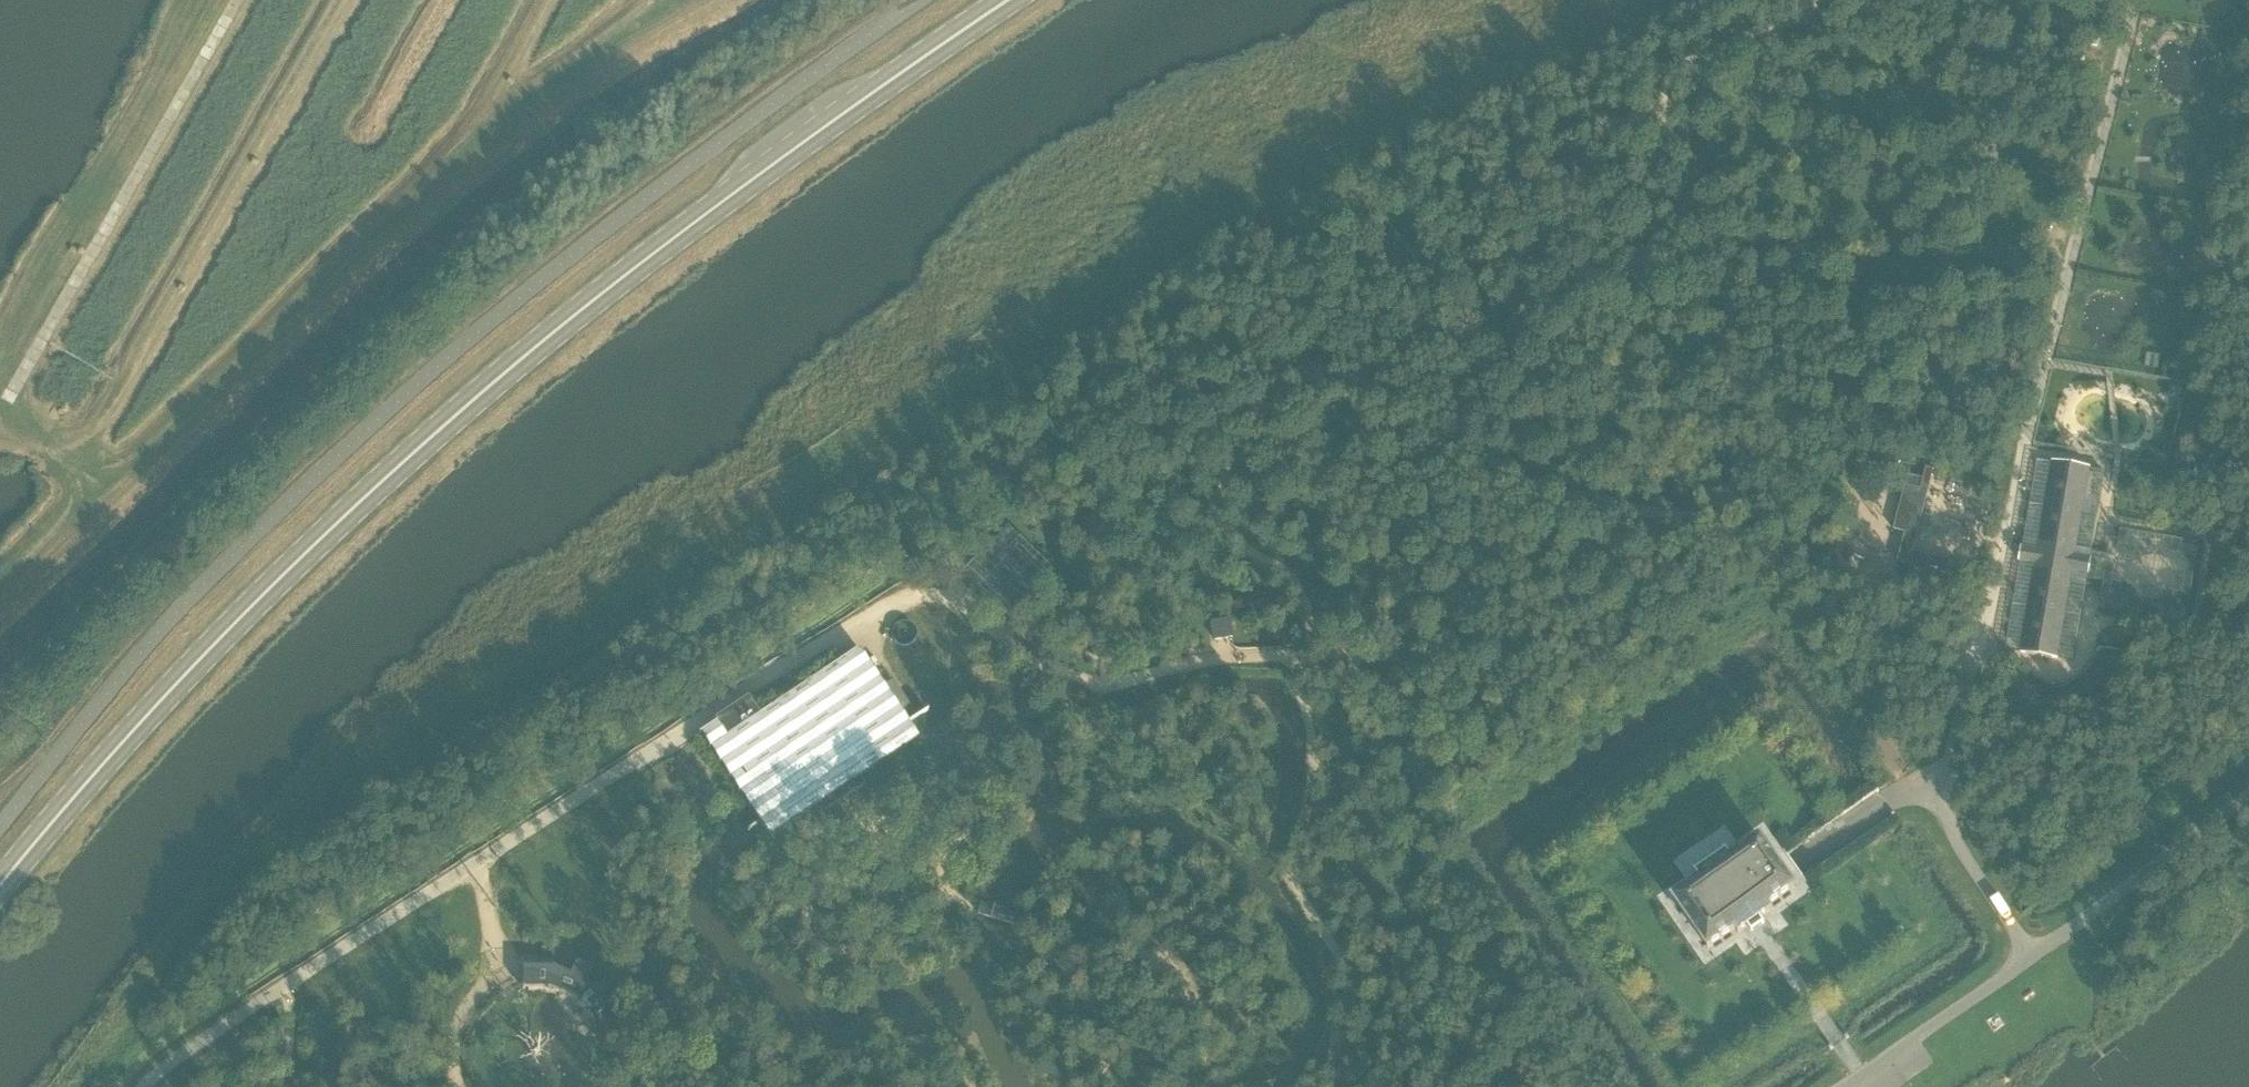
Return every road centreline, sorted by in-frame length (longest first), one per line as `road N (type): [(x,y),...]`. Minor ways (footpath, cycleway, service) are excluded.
road 1 (primary): [(0,884),(219,639),(505,373),(799,146),(1011,0)]

